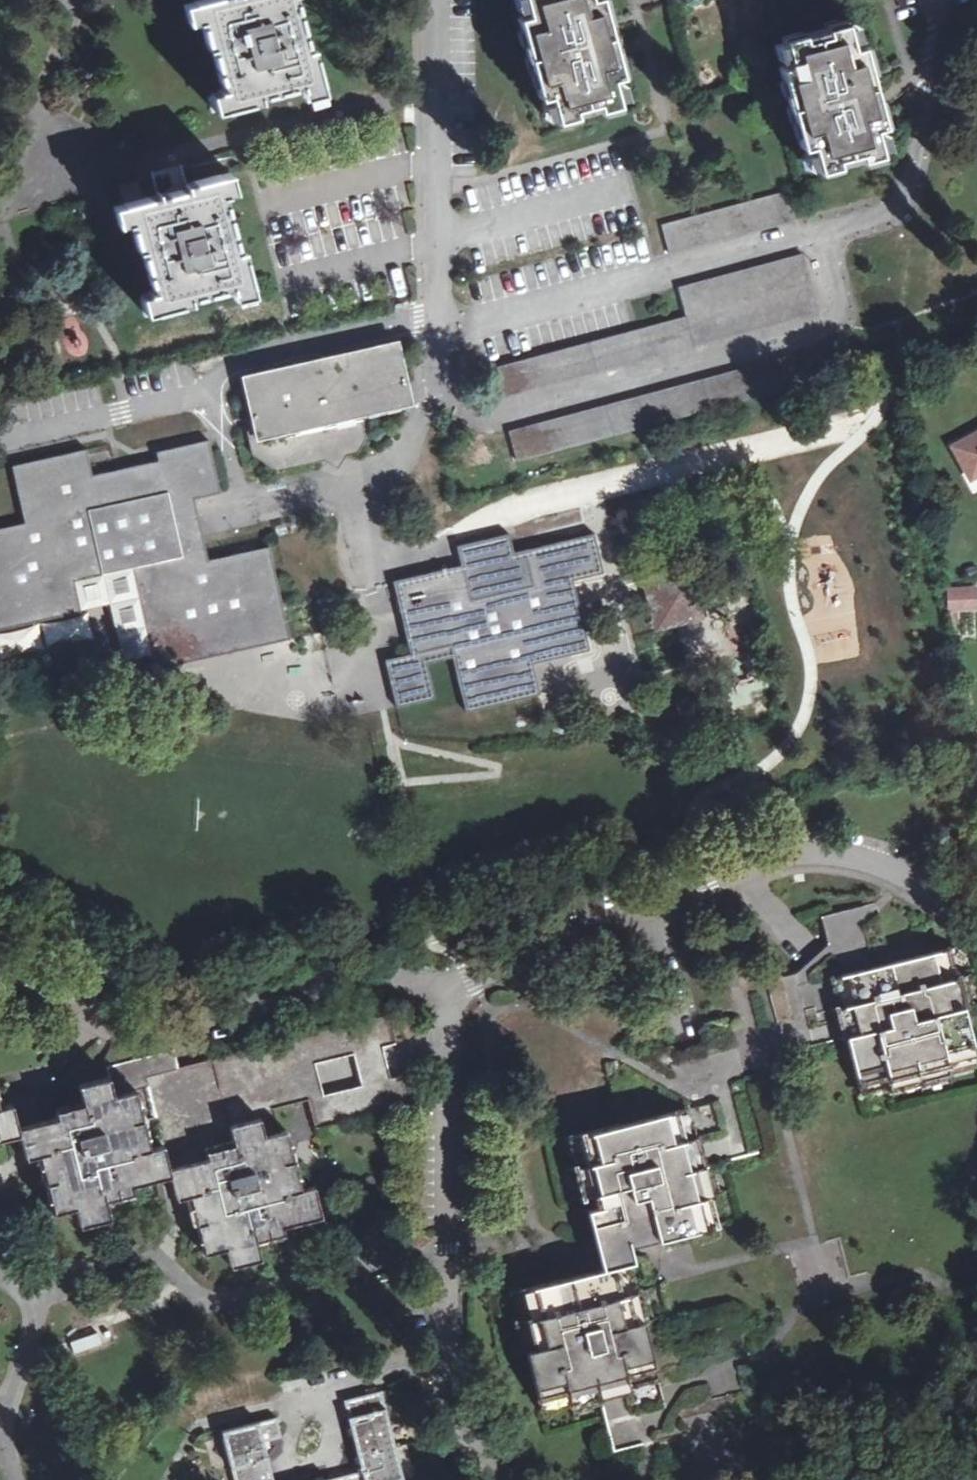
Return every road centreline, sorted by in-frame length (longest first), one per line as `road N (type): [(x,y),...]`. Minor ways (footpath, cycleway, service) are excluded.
road 1 (residential): [(0,964),(116,1034),(156,1040),(366,973),(453,989),(764,859),(799,852),(976,894)]

